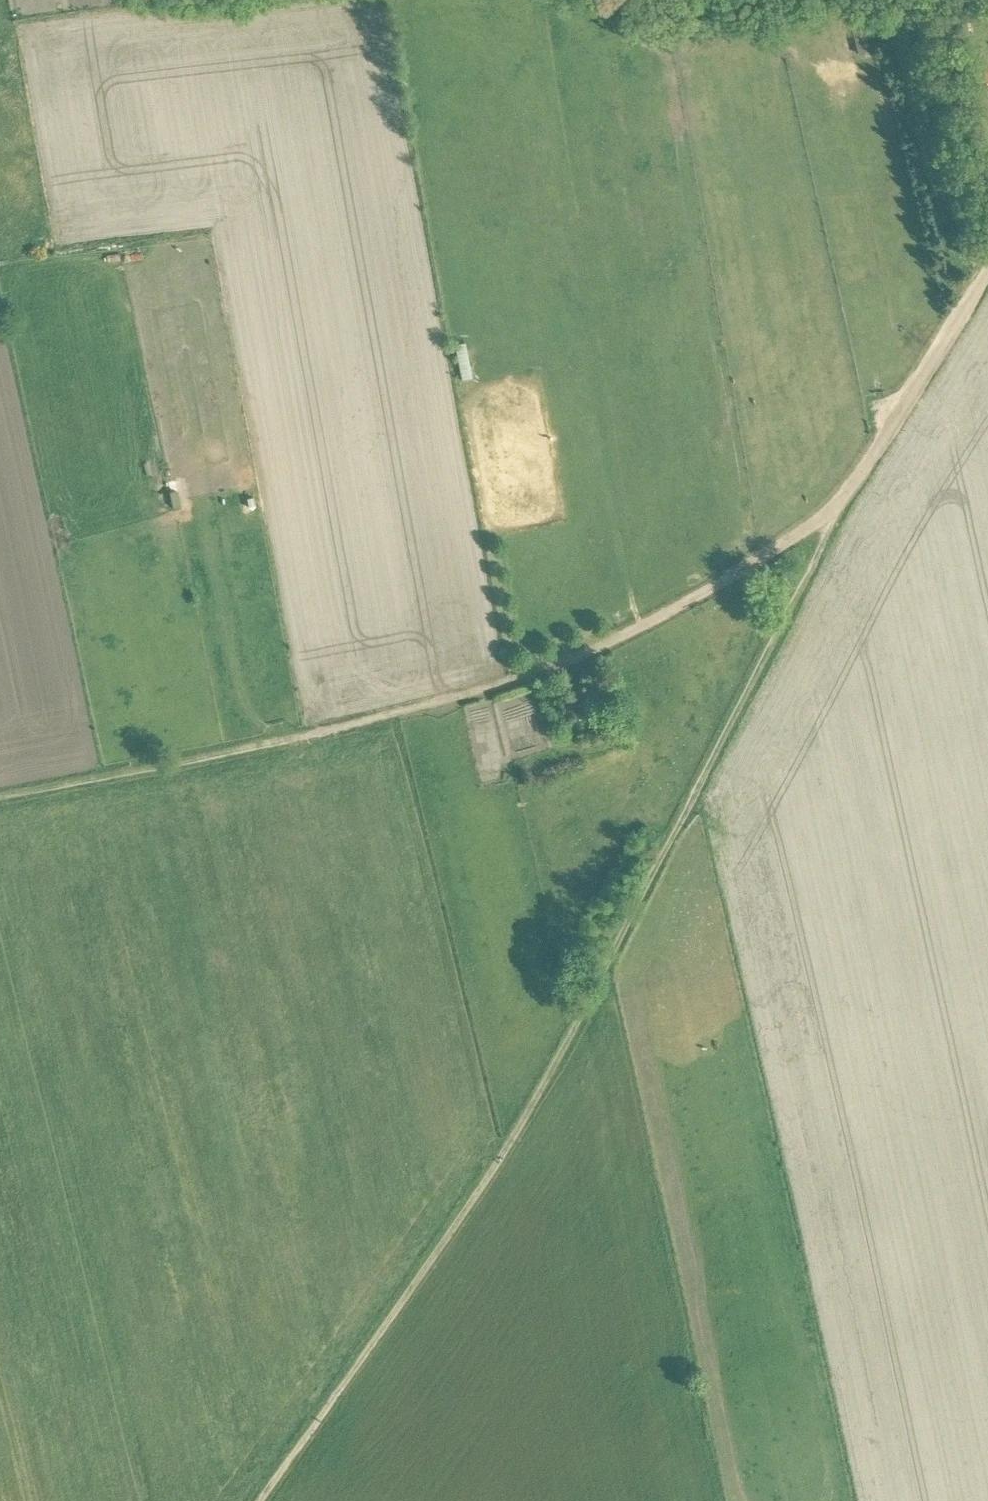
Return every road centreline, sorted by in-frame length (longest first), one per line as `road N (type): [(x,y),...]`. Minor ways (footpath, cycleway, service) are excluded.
road 1 (track): [(260,1500),(492,1168),(611,954),(841,502),(987,272)]
road 2 (track): [(841,502),(688,601),(553,664),(274,743),(0,798)]

